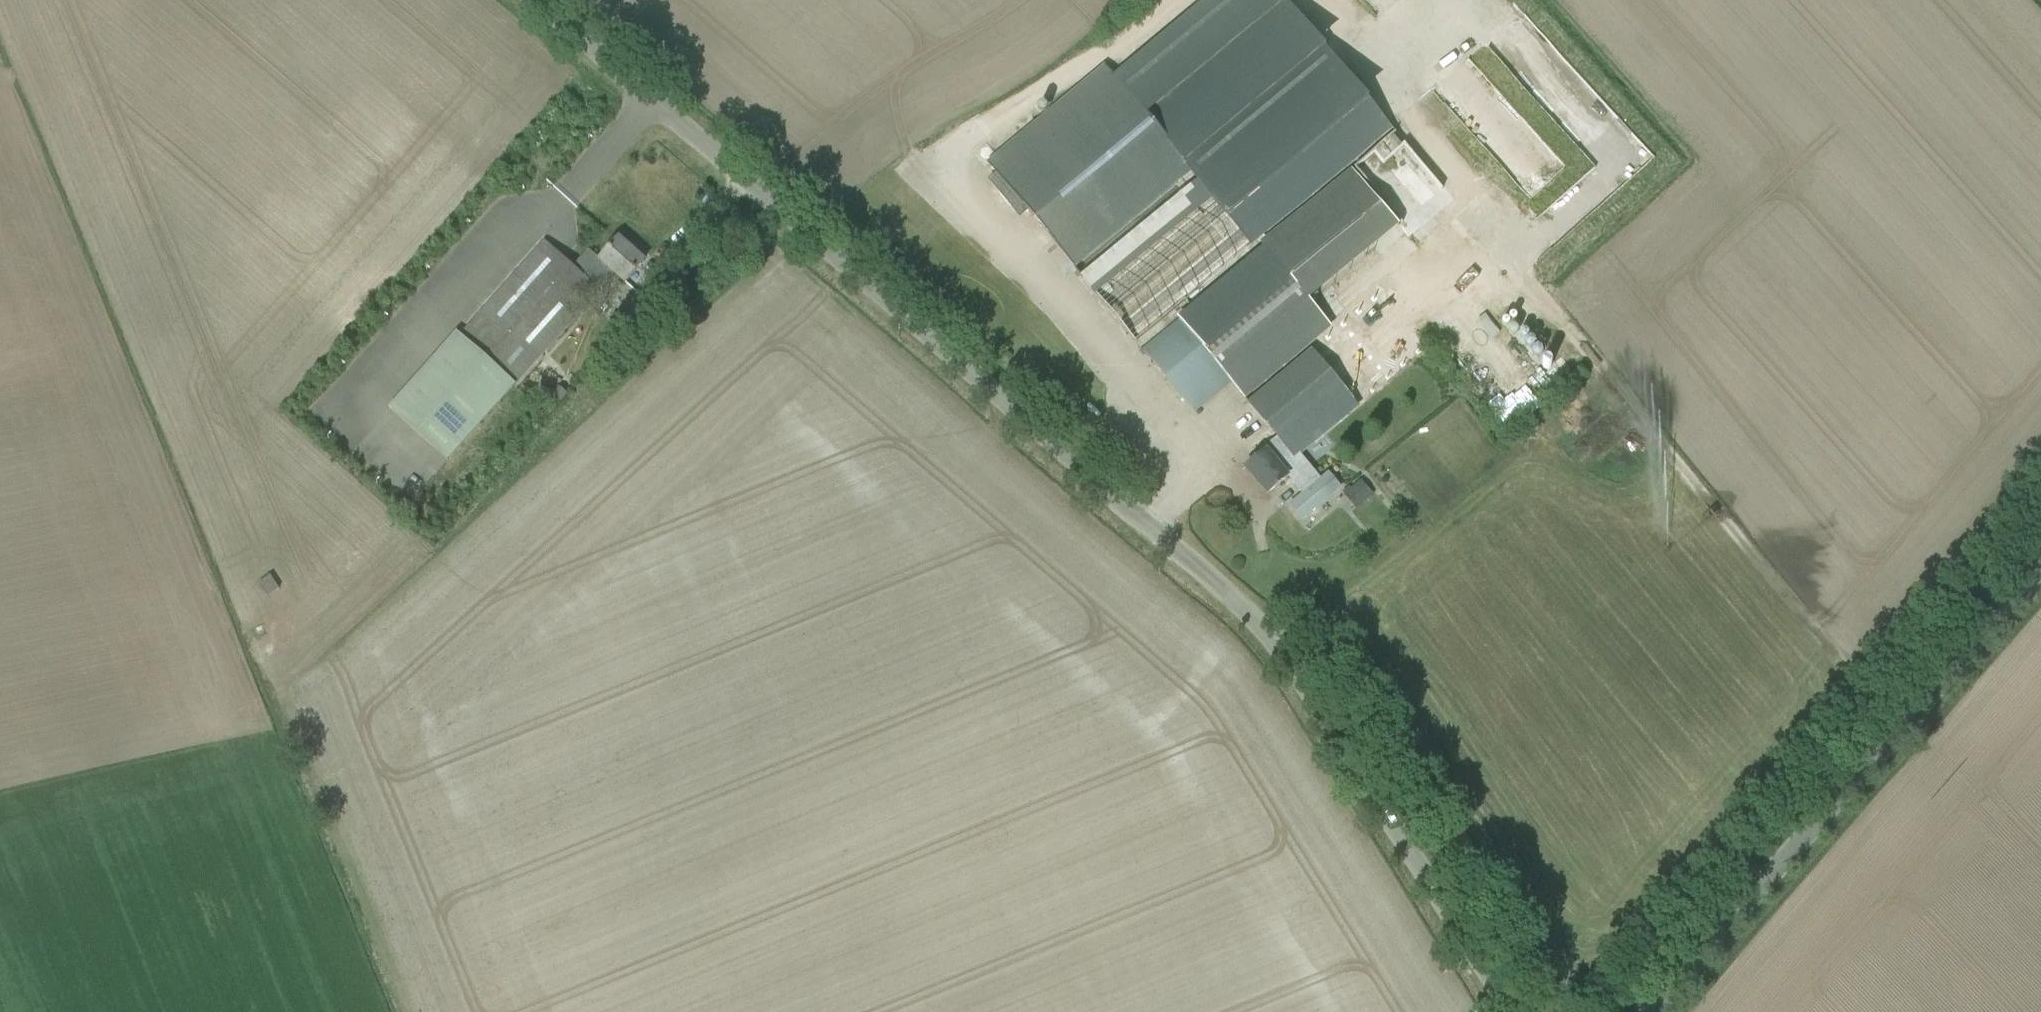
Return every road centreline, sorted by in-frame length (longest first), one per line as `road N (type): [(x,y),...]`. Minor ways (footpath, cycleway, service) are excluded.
road 1 (unclassified): [(1514,1011),(1316,681),(1266,624),(529,0)]
road 2 (unclassified): [(1649,1011),(2040,568)]

